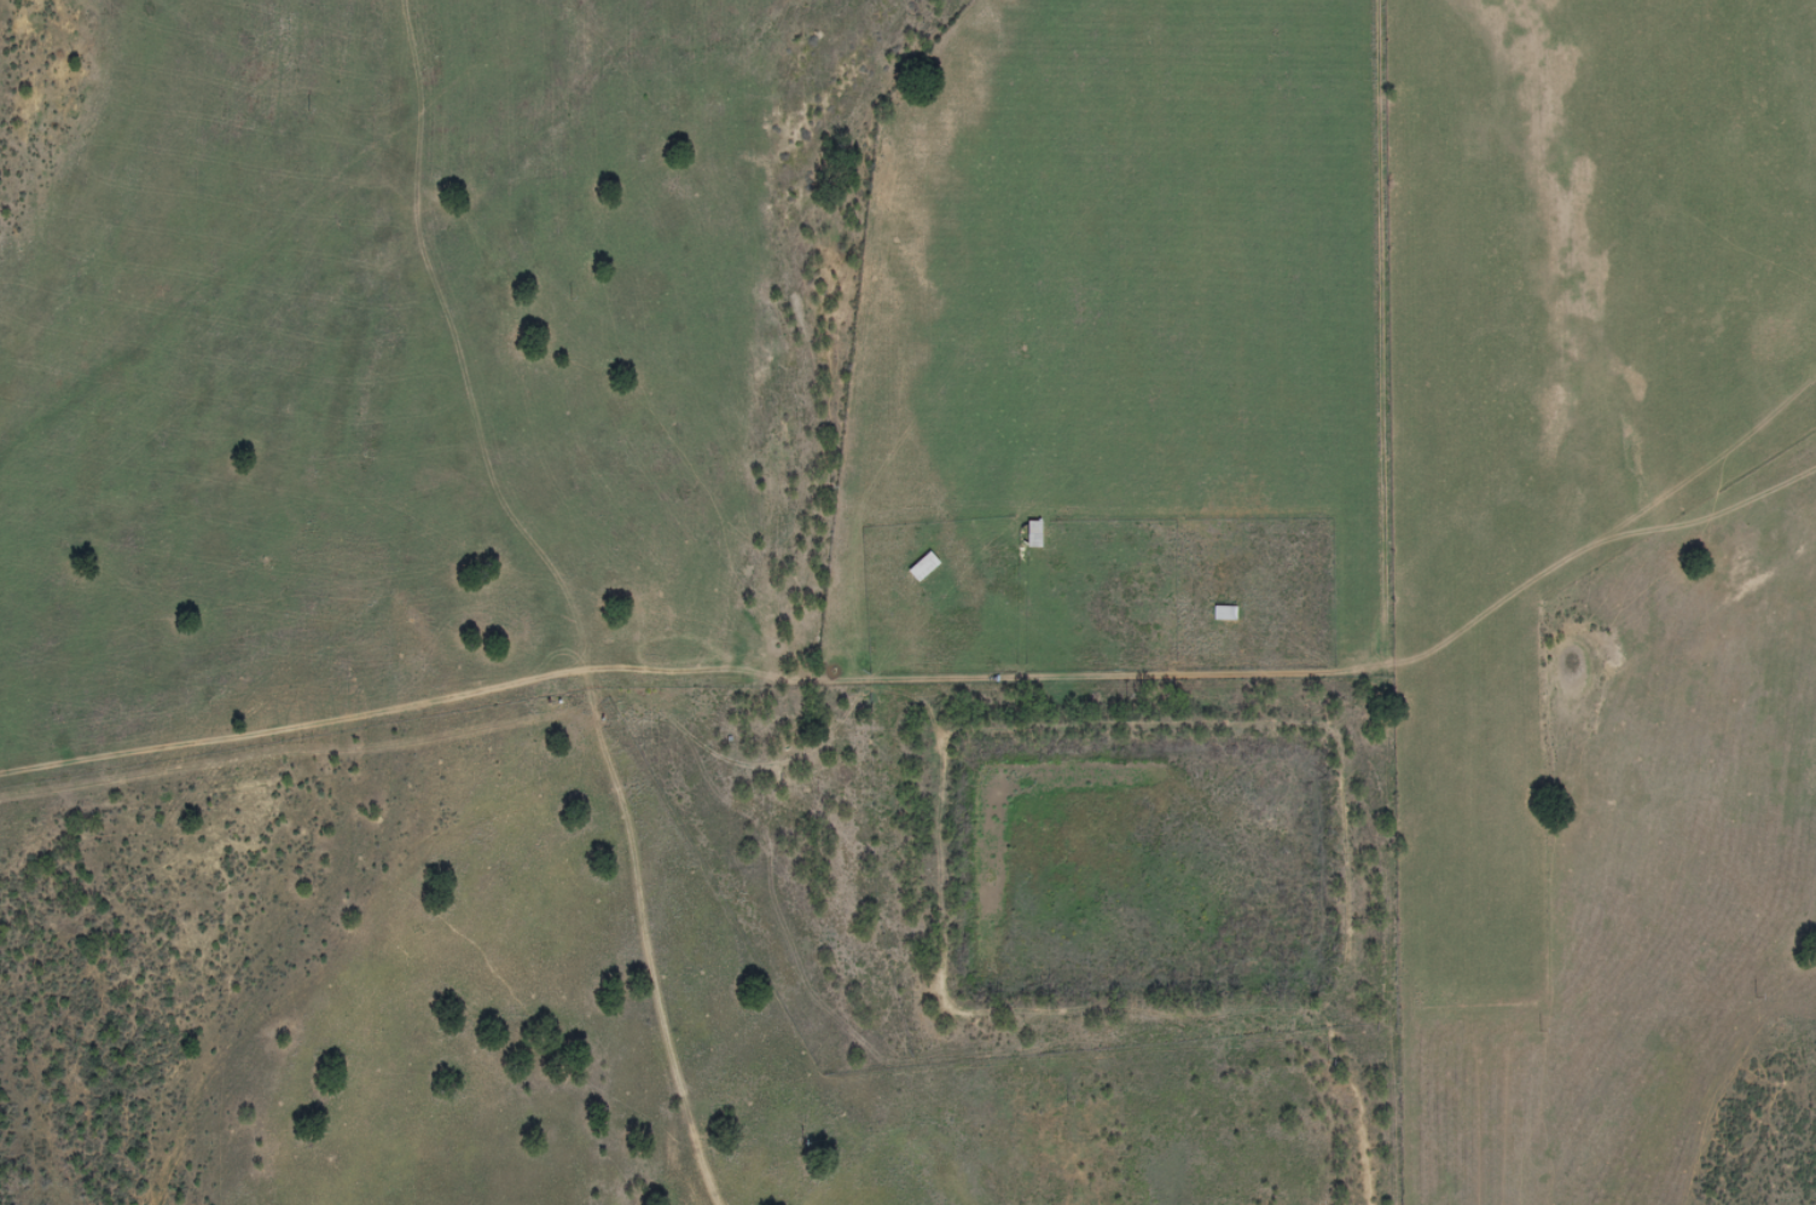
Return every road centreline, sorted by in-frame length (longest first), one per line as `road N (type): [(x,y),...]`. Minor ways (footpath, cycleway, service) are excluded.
road 1 (residential): [(400,0),(396,40),(443,244),(449,448),(581,641),(586,706),(604,718),(703,1204)]

